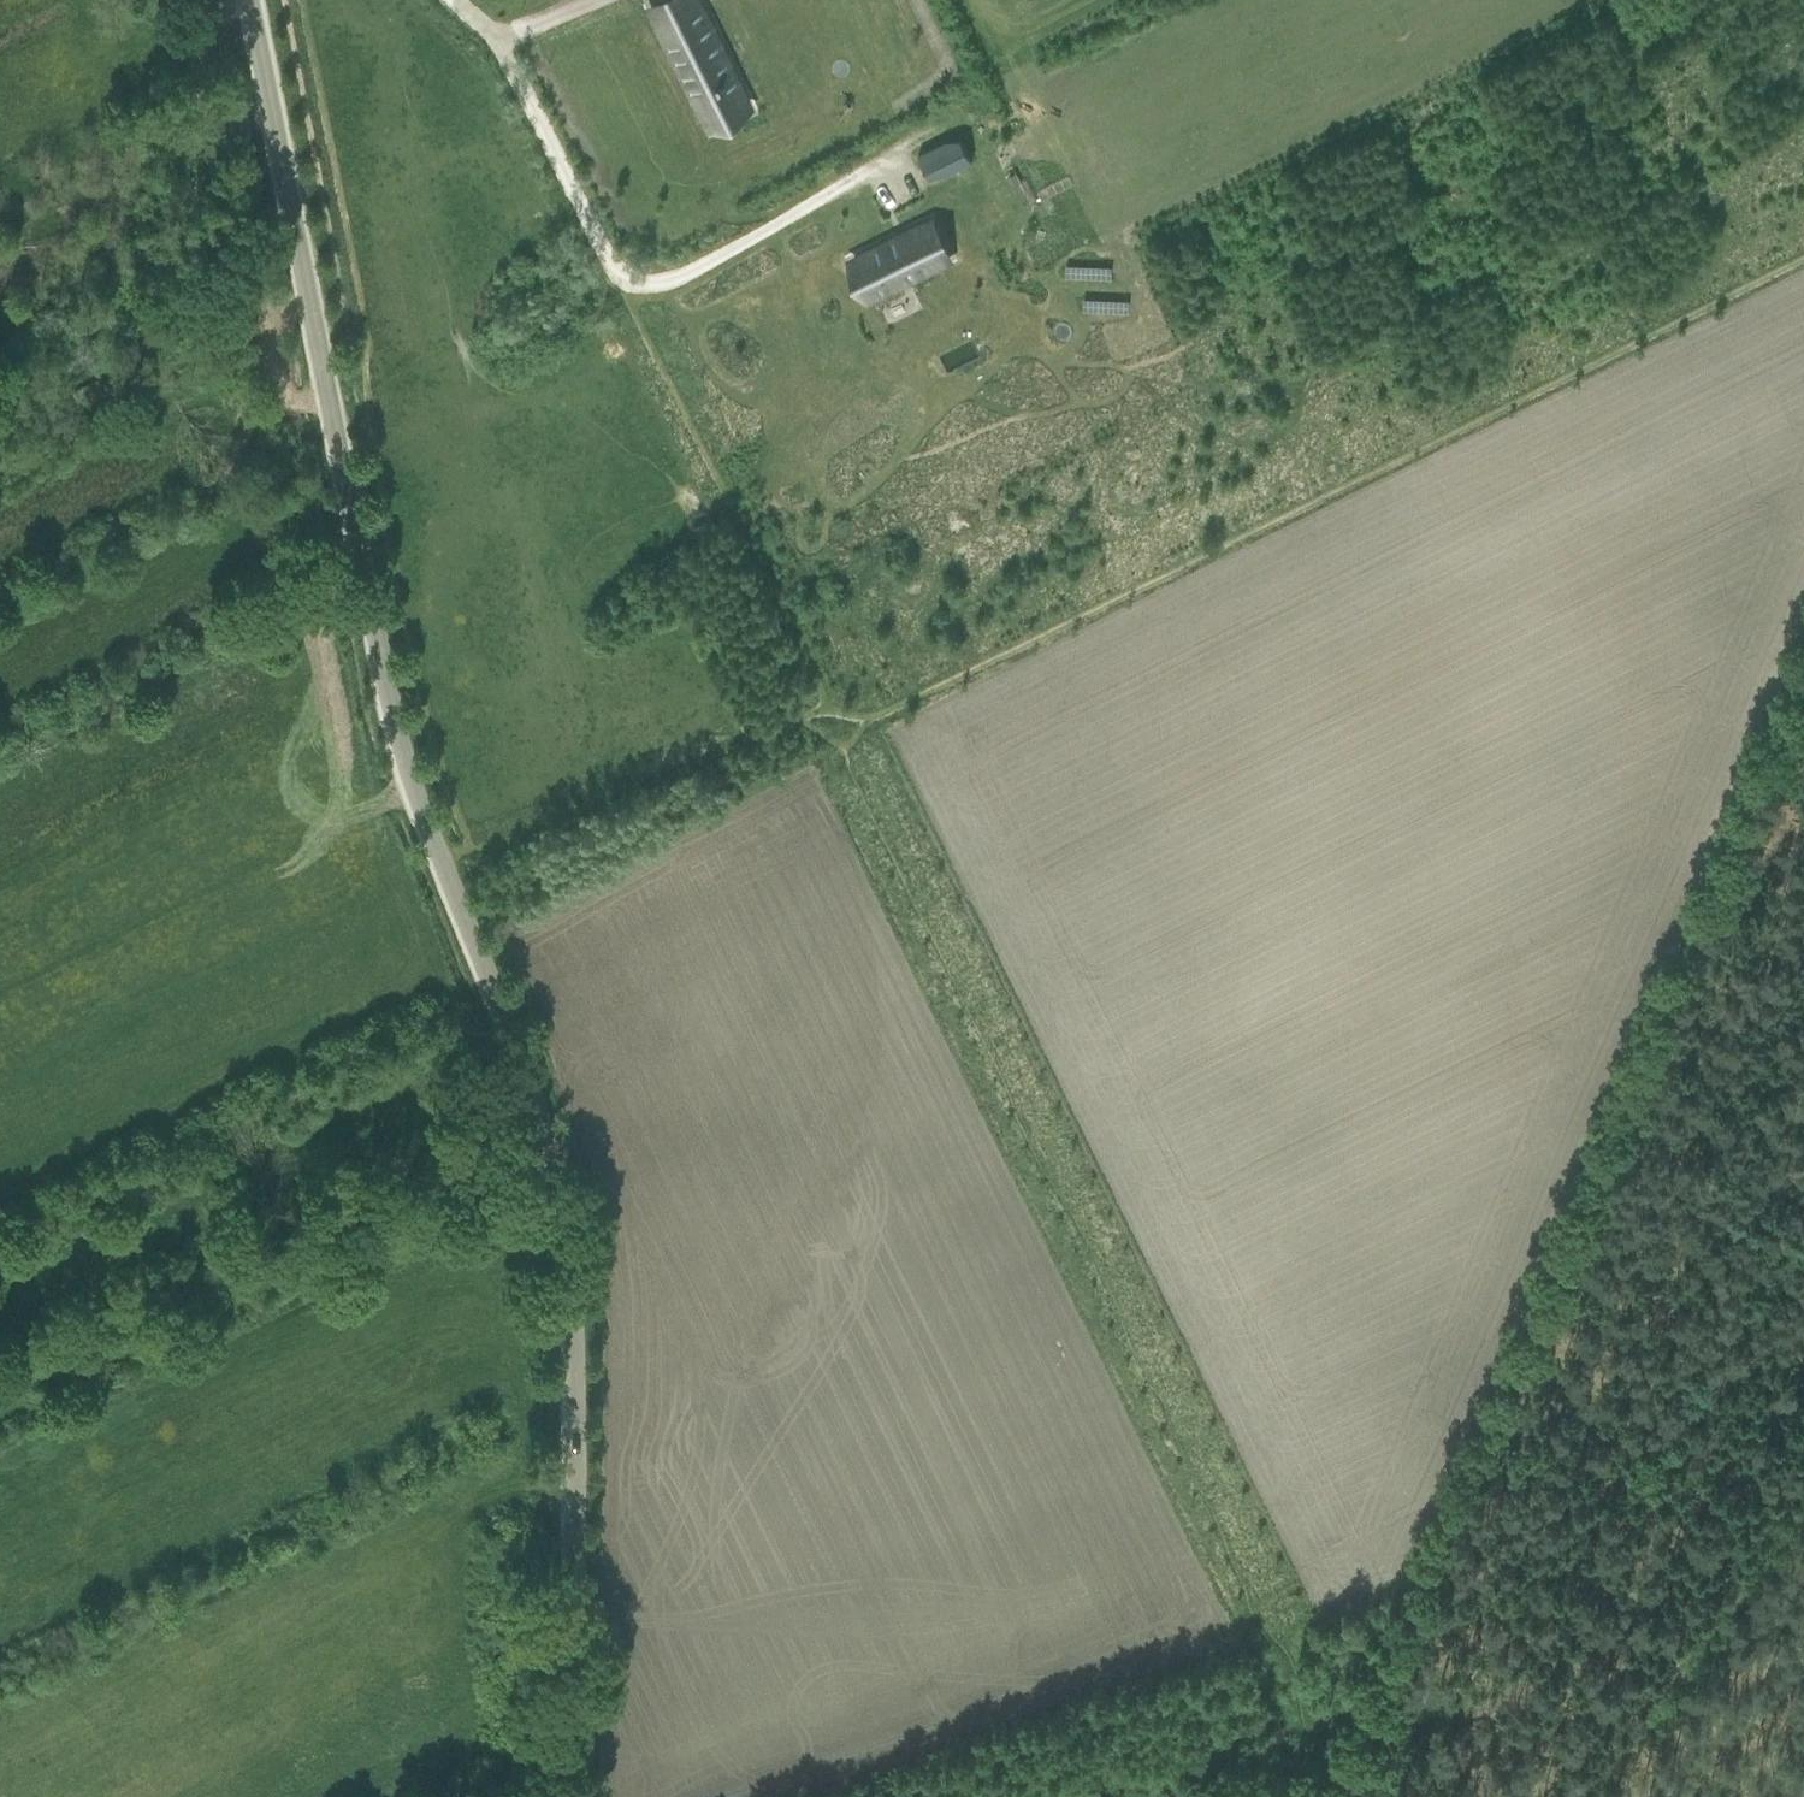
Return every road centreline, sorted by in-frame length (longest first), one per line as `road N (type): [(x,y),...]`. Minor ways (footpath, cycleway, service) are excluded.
road 1 (tertiary): [(570,1796),(556,1172),(529,1067),(402,770),(250,0)]
road 2 (track): [(1379,1796),(1803,1218)]

